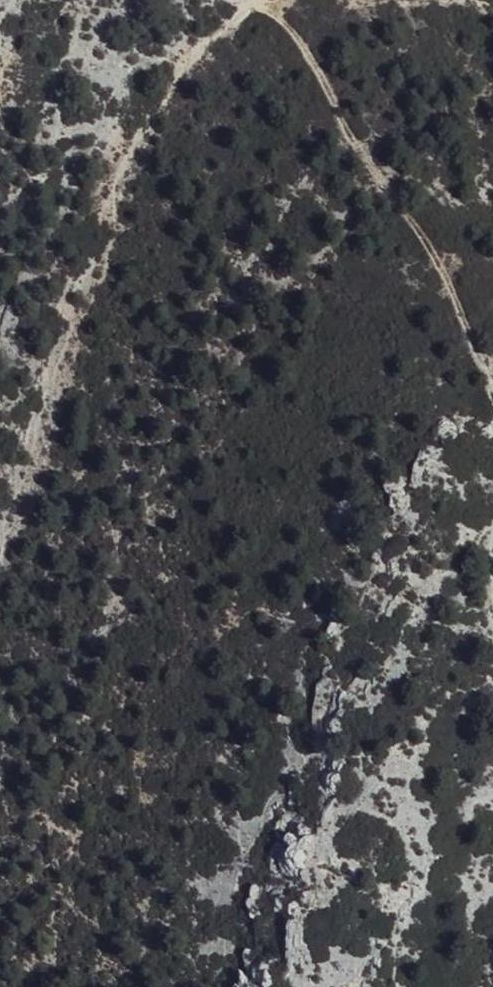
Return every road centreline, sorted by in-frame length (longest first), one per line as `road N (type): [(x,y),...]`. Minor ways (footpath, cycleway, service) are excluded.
road 1 (track): [(230,0),(287,28),(349,155),(436,298),(492,428),(457,570),(492,724)]

